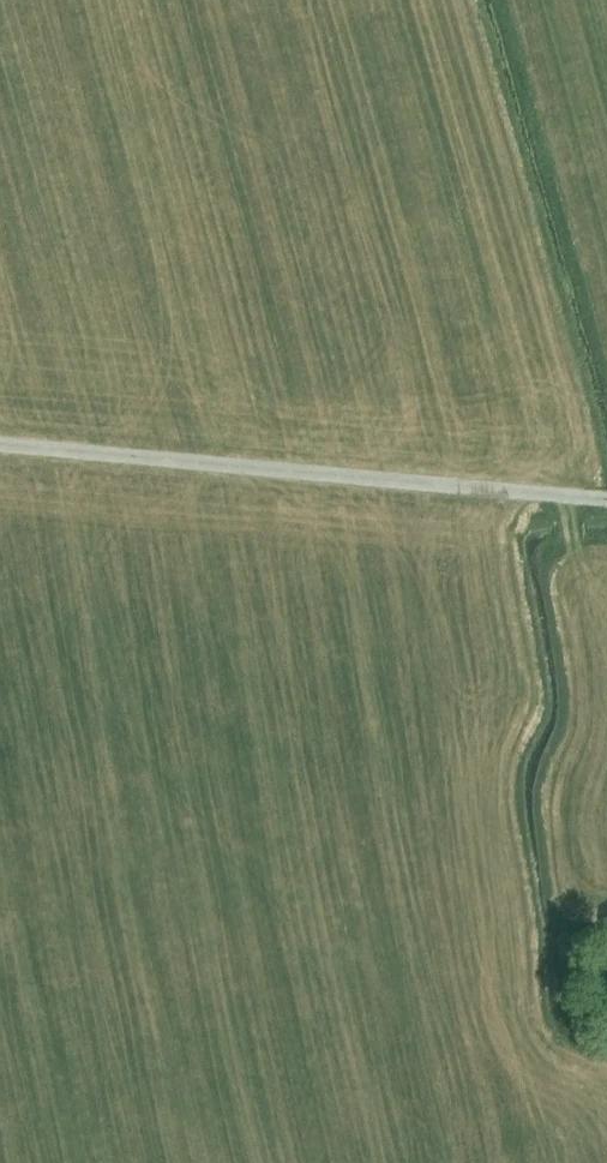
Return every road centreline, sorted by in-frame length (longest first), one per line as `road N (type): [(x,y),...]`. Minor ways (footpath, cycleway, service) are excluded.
road 1 (track): [(0,444),(606,500)]

